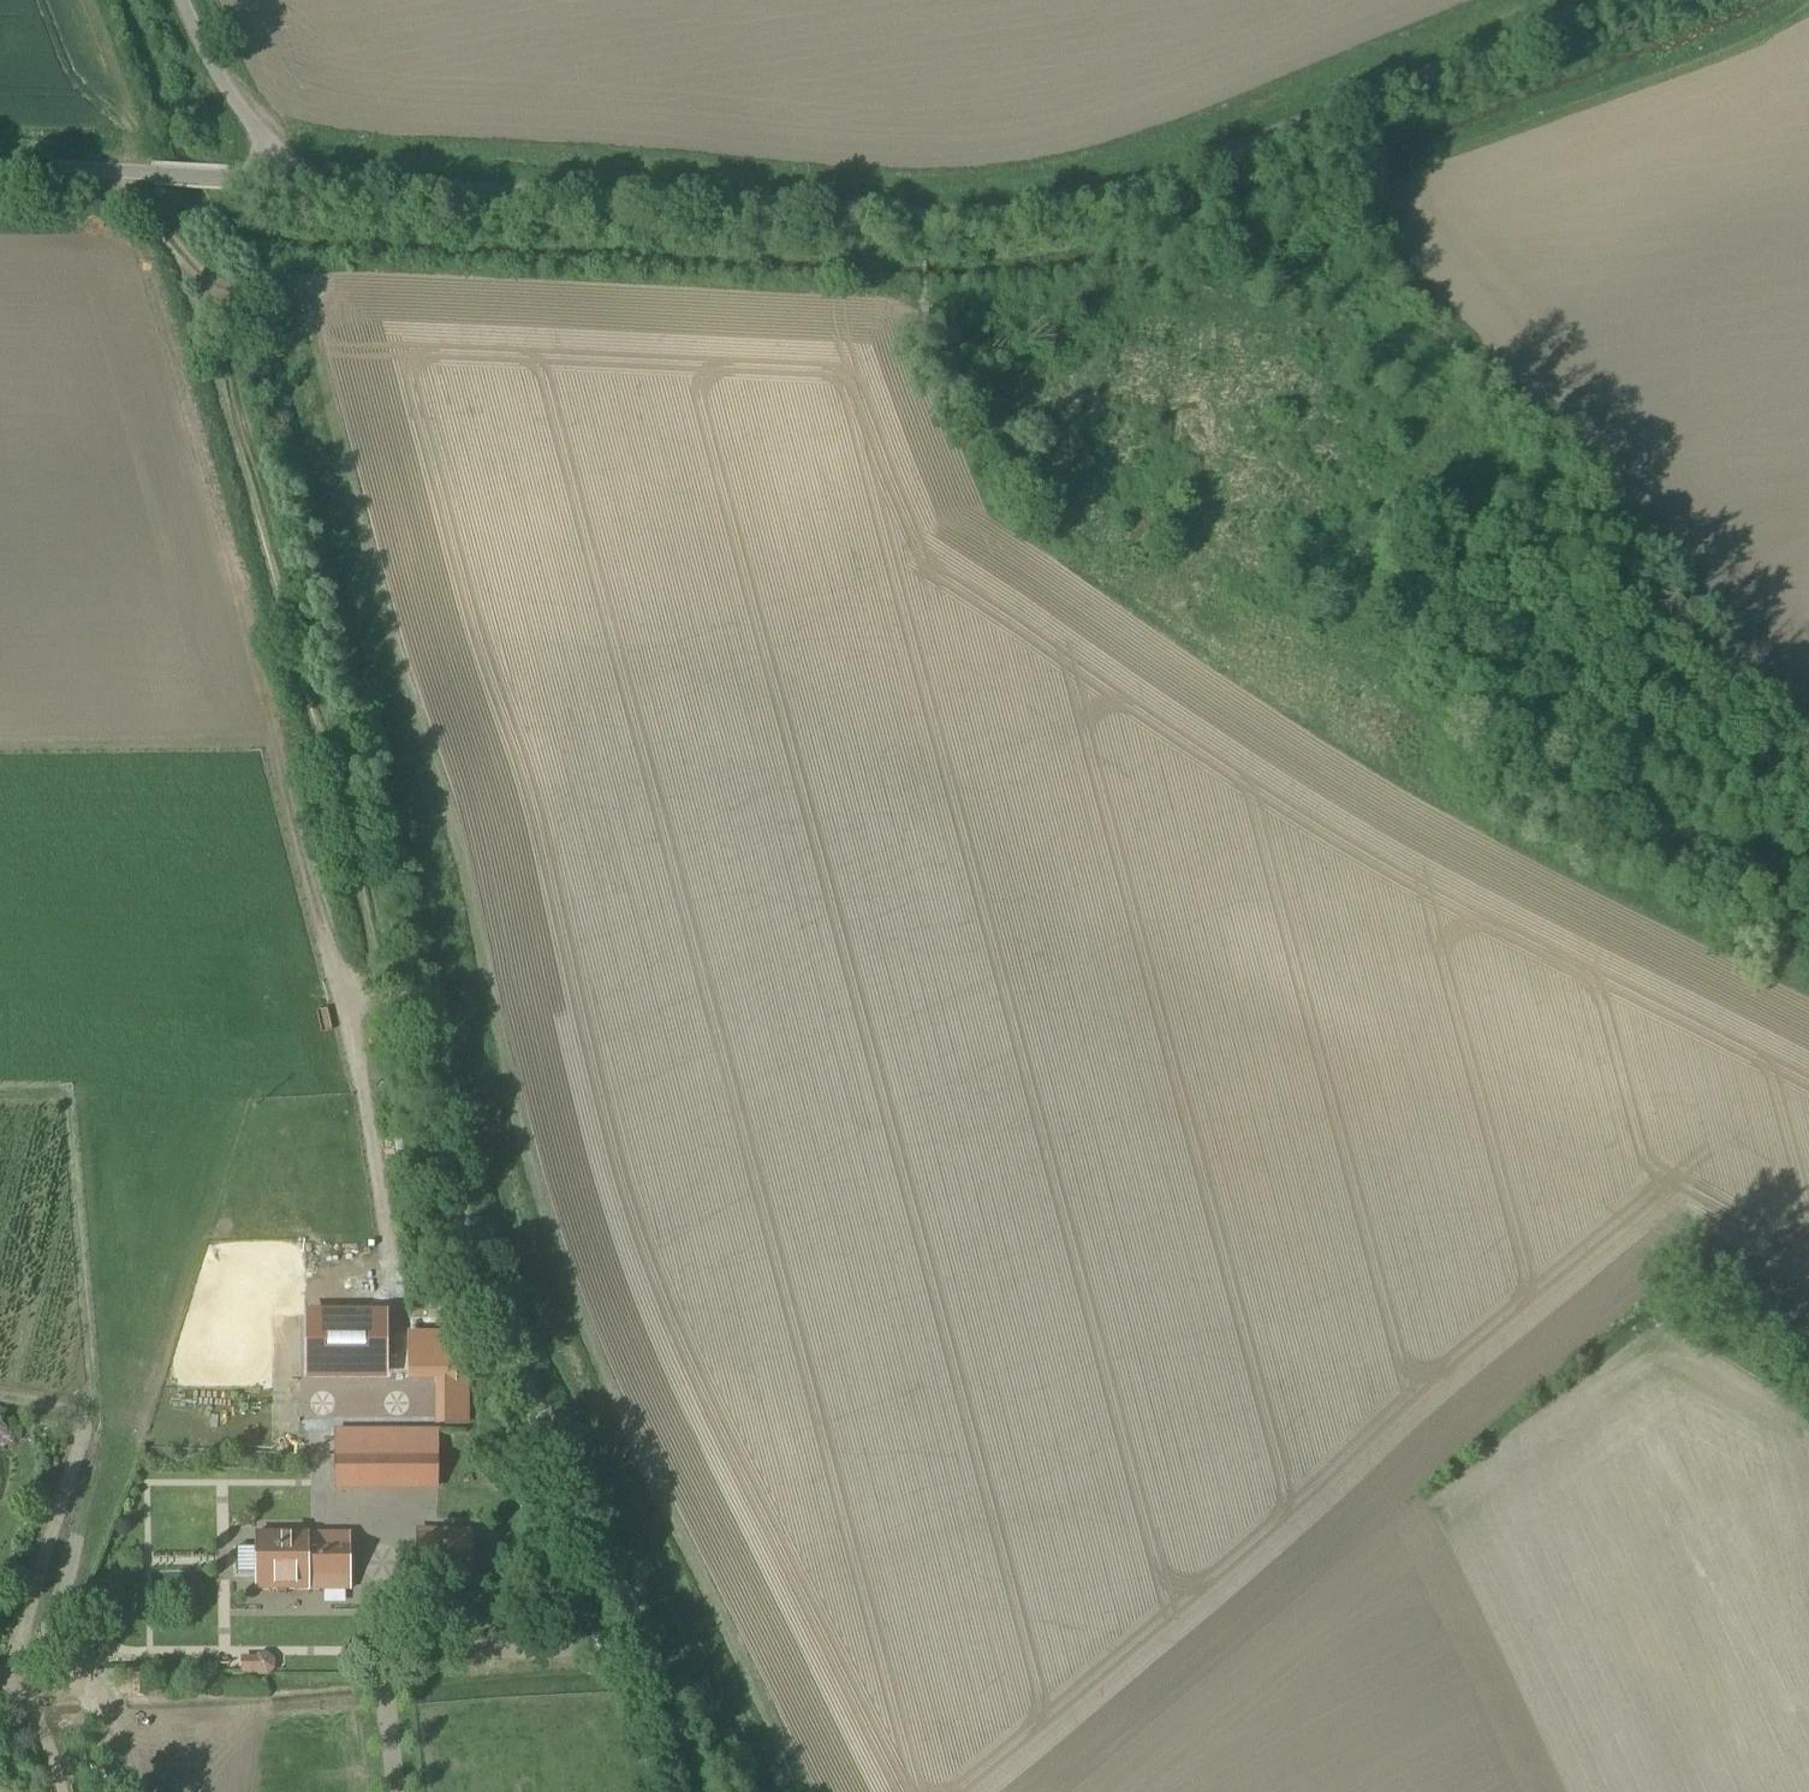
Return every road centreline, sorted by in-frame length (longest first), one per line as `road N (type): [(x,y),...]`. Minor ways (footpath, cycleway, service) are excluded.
road 1 (track): [(703,1791),(457,1250),(417,1025),(349,817),(209,282),(113,170)]
road 2 (unclassified): [(1610,0),(1140,176),(1045,197),(286,179)]
road 3 (unclassified): [(286,179),(0,163)]
road 4 (unclassified): [(286,179),(182,0)]

